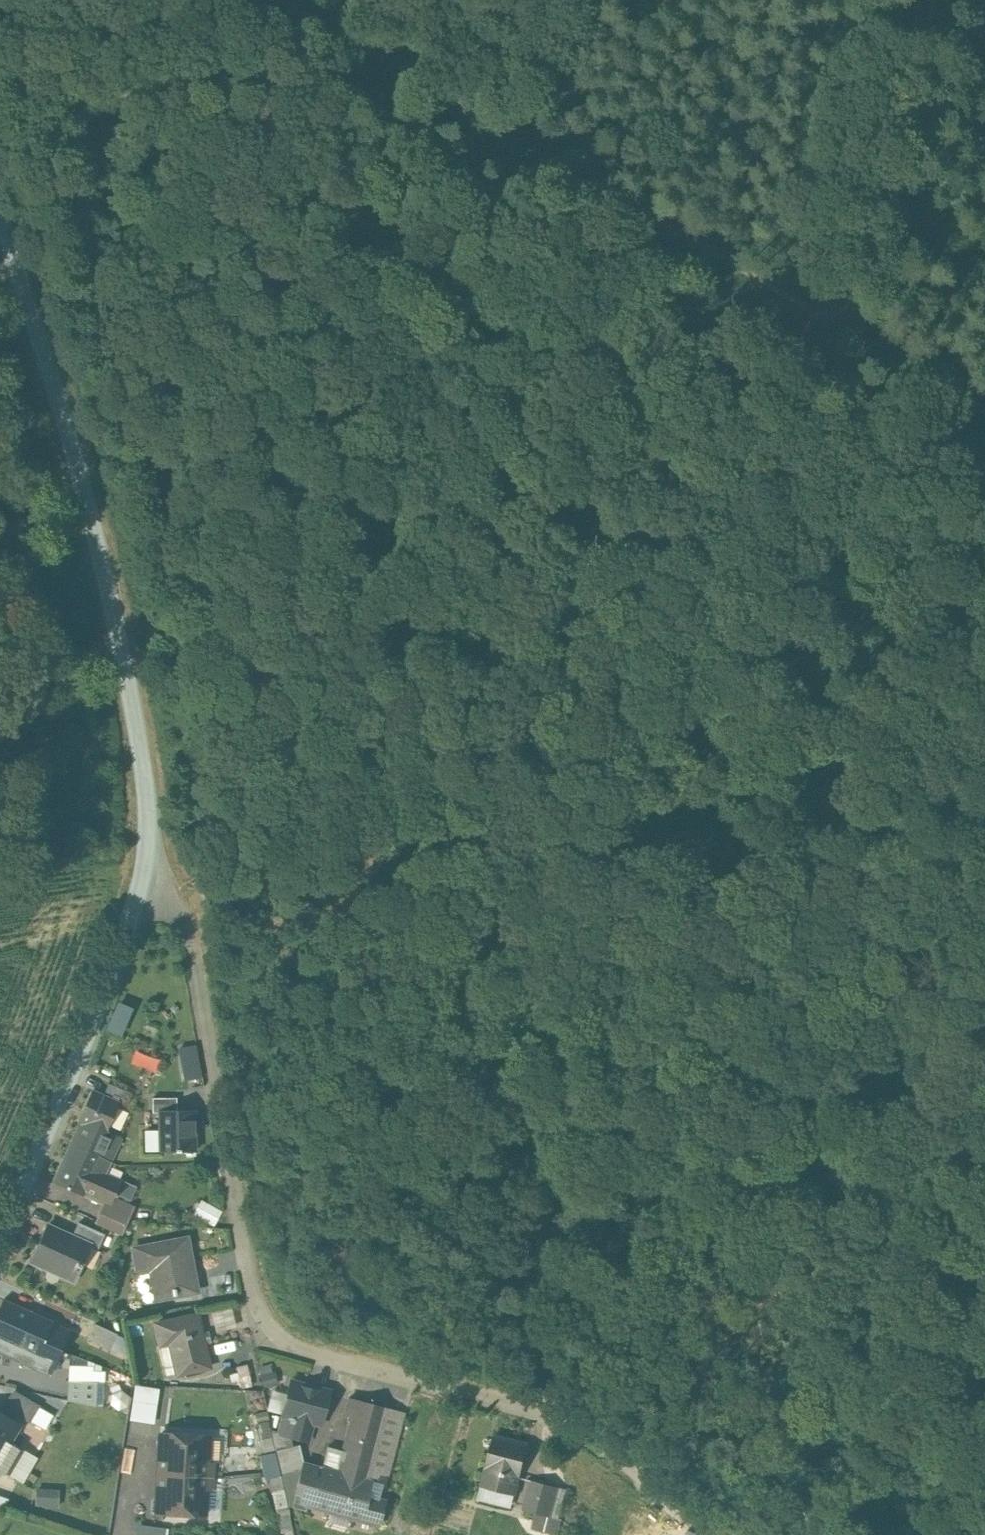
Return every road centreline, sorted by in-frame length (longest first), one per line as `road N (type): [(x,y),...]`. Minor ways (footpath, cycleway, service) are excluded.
road 1 (residential): [(717,1534),(616,1455),(537,1407),(304,1349),(274,1327),(250,1263),(199,946),(176,894),(147,883)]
road 2 (track): [(281,0),(984,400)]
road 3 (unclassified): [(147,883),(152,813),(111,589),(0,204)]
road 4 (unclassified): [(0,1244),(61,1113),(147,883)]
road 5 (track): [(827,310),(932,0)]

